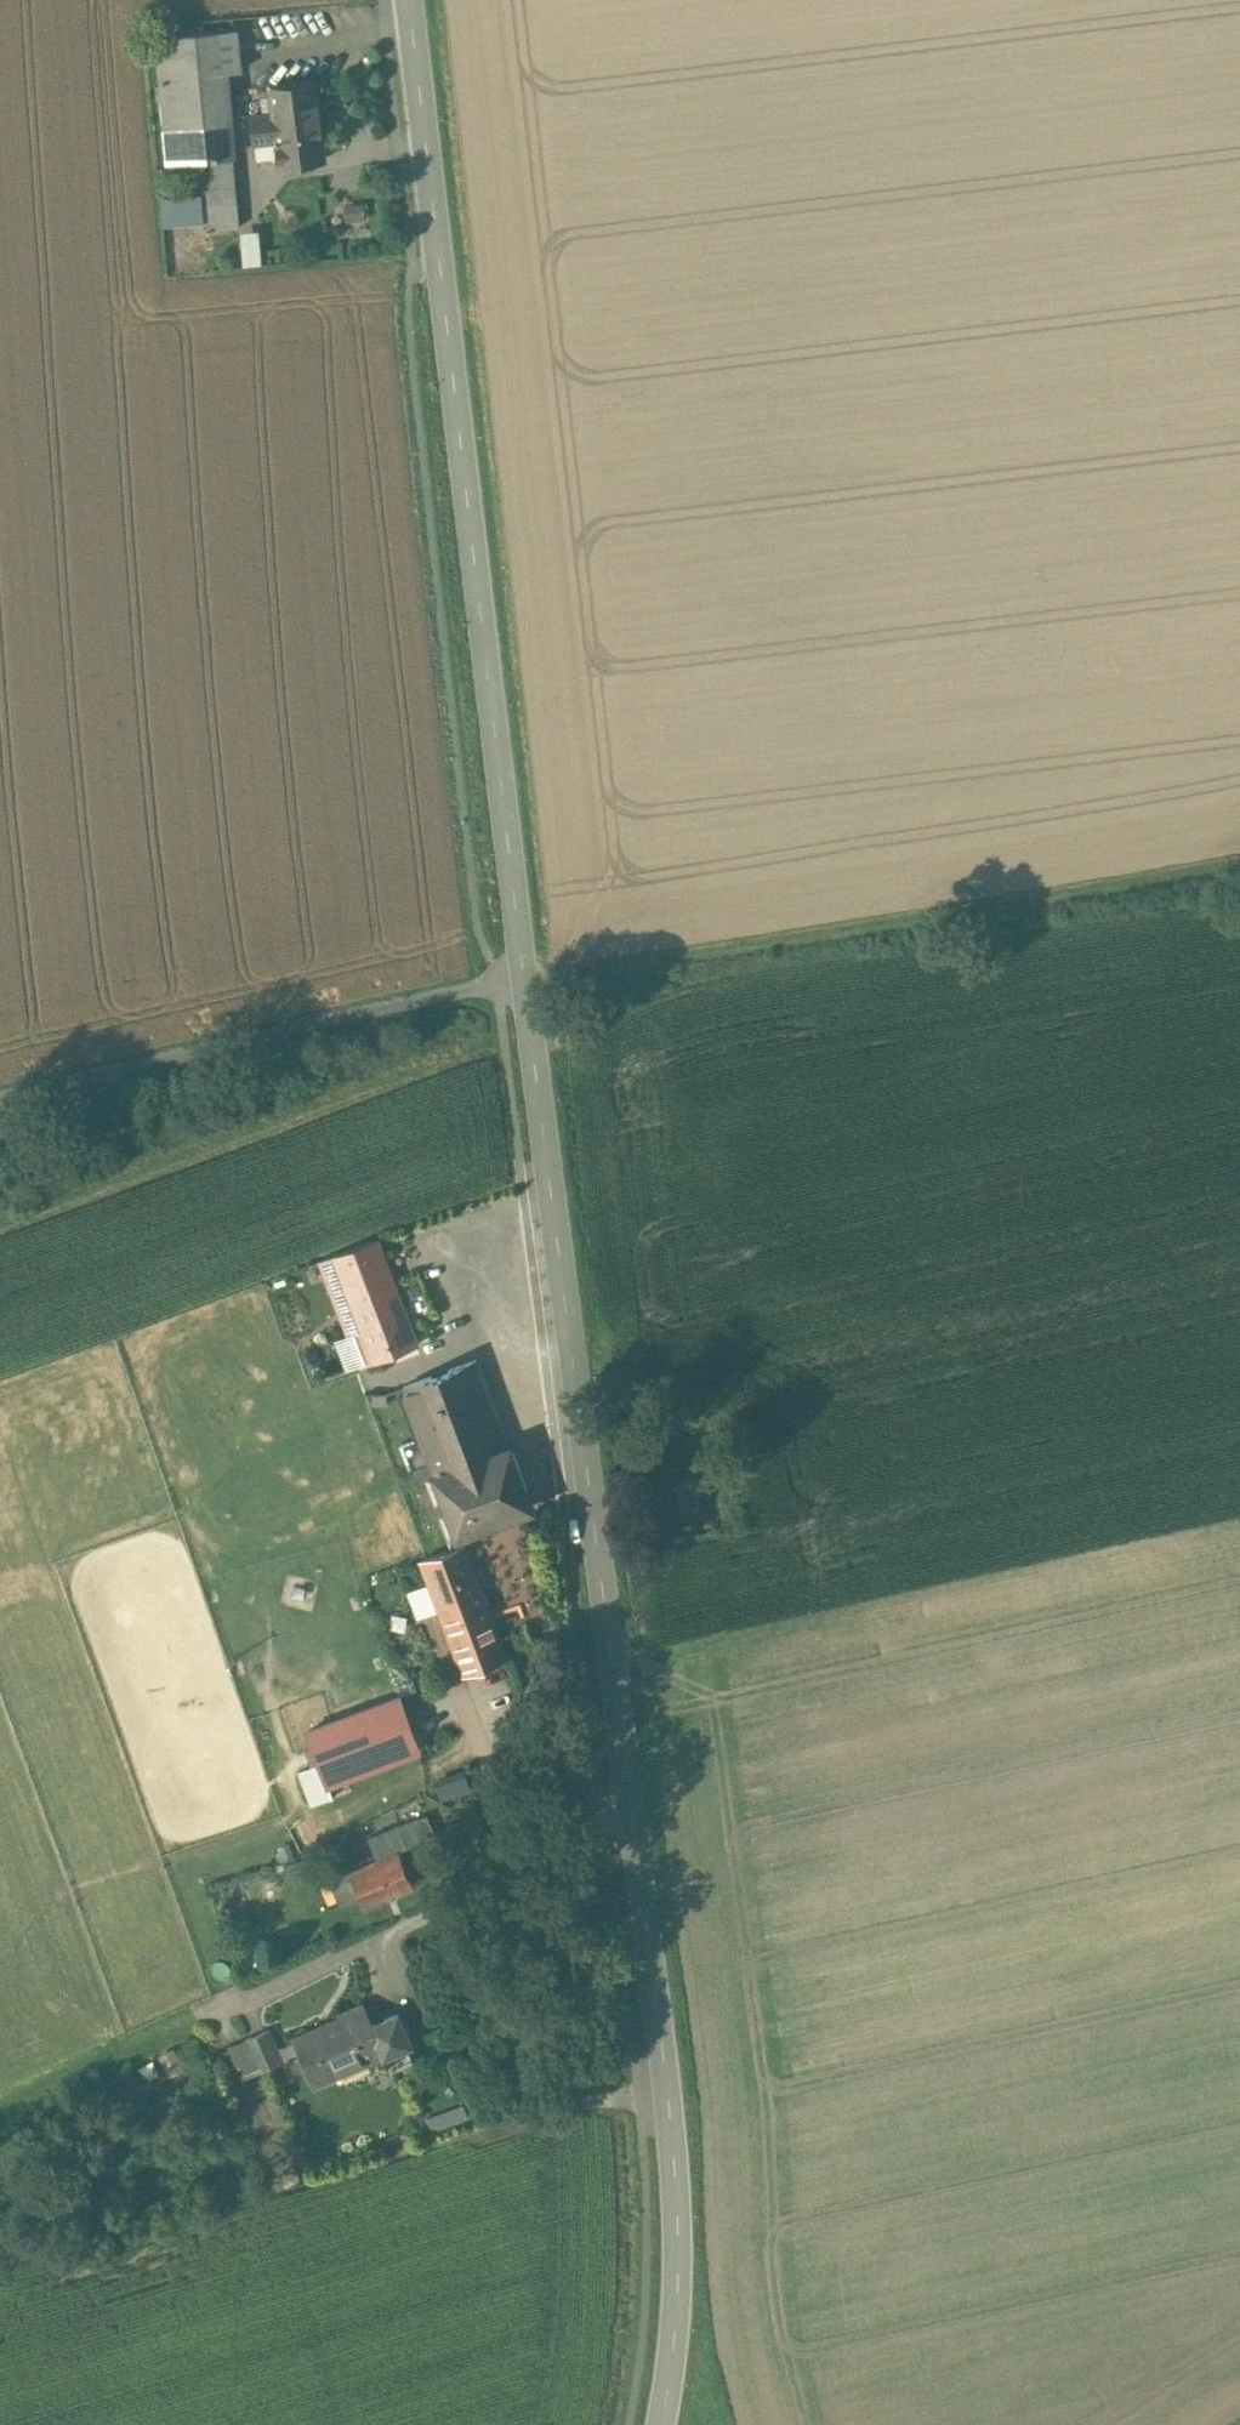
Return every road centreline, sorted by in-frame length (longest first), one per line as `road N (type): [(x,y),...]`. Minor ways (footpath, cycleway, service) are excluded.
road 1 (tertiary): [(407,0),(552,1219),(662,2058),(677,2252),(661,2424)]

